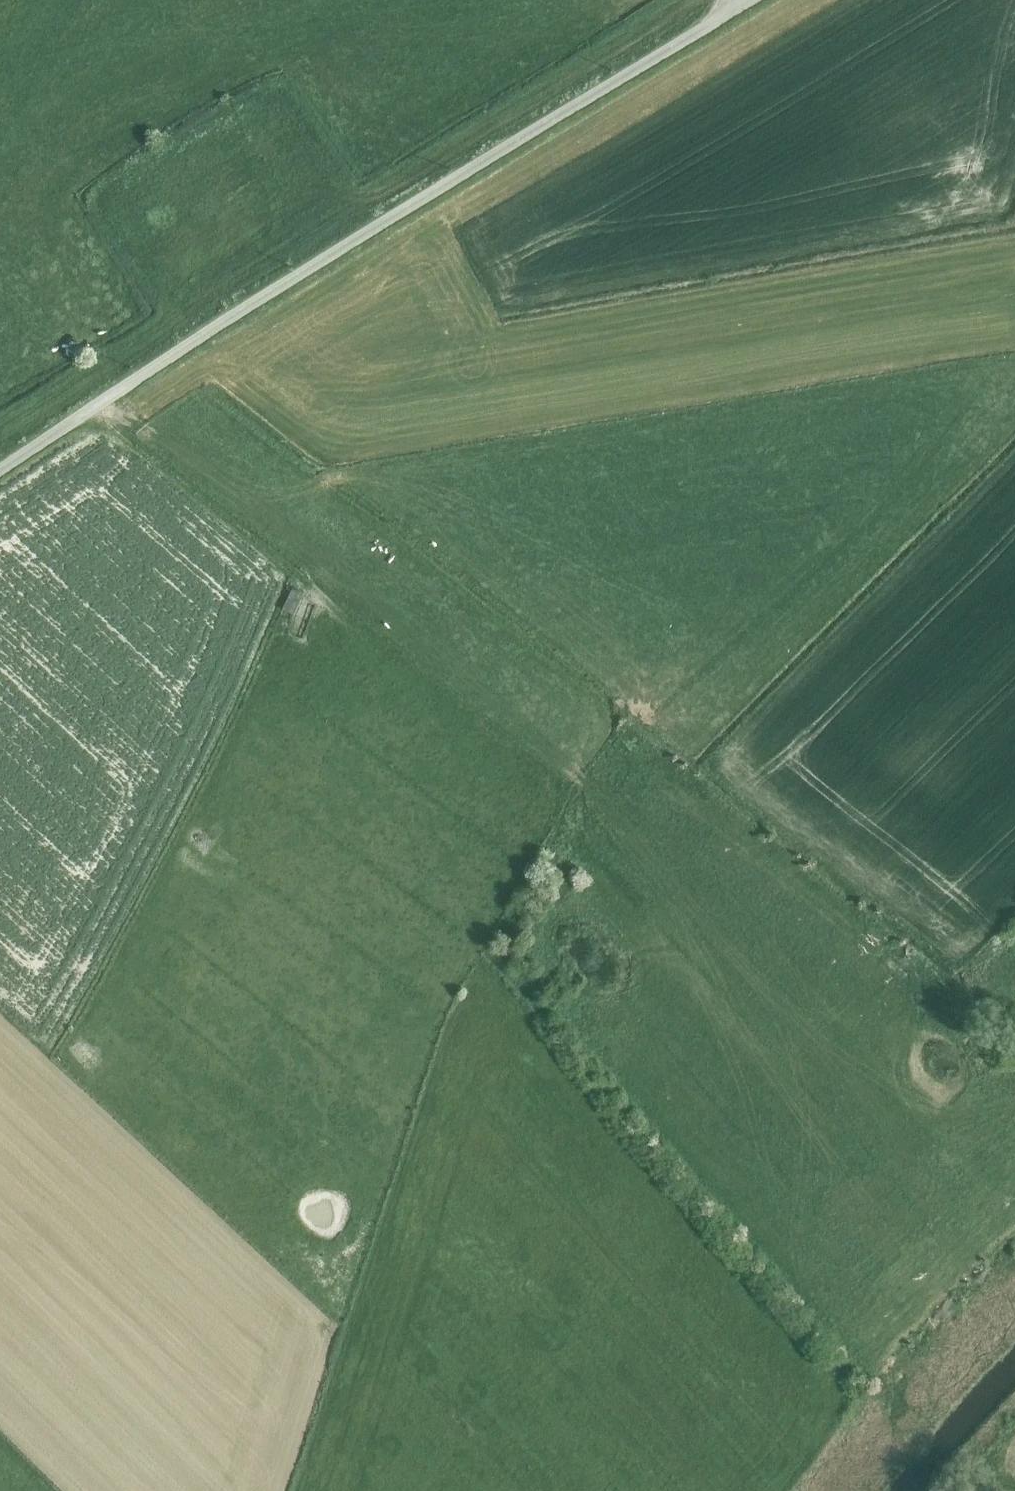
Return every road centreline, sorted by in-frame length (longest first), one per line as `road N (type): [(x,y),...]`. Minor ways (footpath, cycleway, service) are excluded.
road 1 (unclassified): [(0,467),(745,2)]

